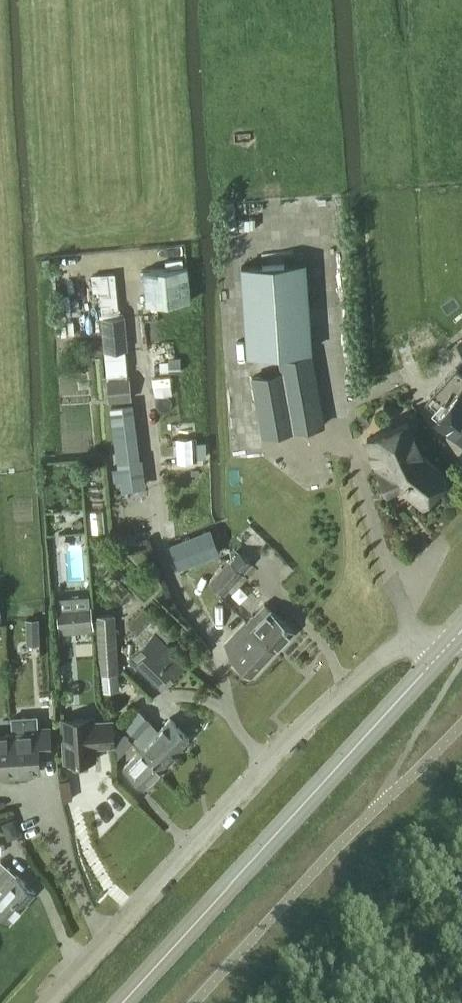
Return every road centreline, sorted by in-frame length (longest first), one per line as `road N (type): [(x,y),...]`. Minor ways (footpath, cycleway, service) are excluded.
road 1 (residential): [(49,1002),(345,689),(398,649),(449,646)]
road 2 (tertiary): [(123,1002),(449,646)]

